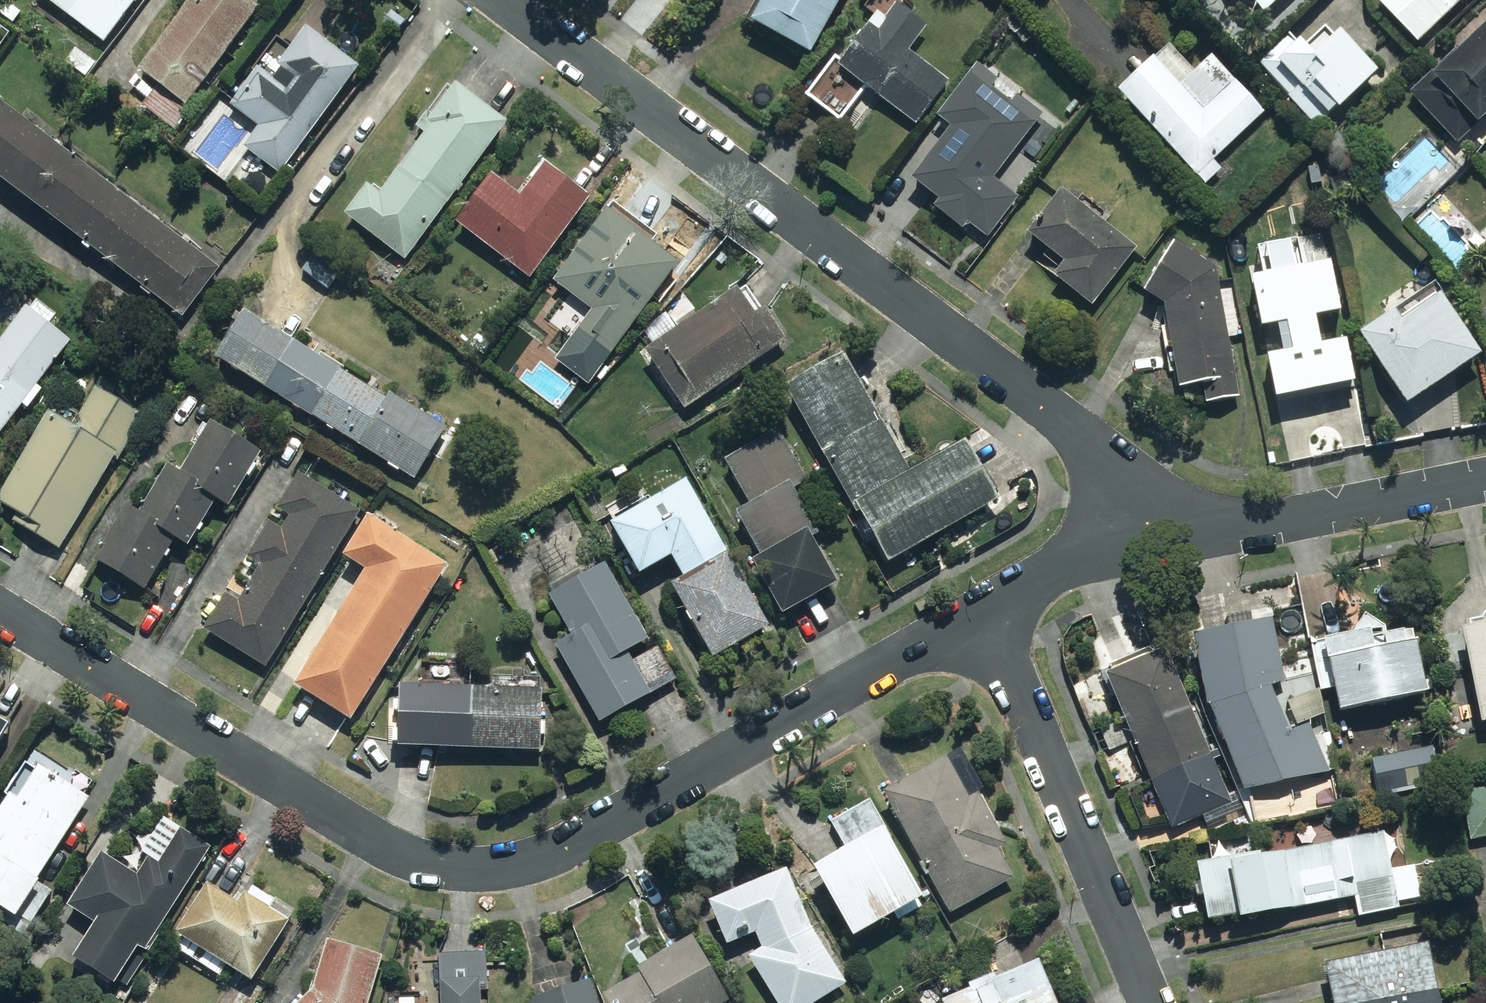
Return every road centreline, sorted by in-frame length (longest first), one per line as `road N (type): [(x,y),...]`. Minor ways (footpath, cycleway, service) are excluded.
road 1 (residential): [(980,615),(570,845),(499,868),(421,859),(359,829),(0,609)]
road 2 (residential): [(499,0),(1207,535)]
road 3 (residential): [(980,615),(1155,1002)]
road 4 (residential): [(1485,478),(1207,535)]
road 5 (residential): [(1207,535),(1070,573),(980,615)]

